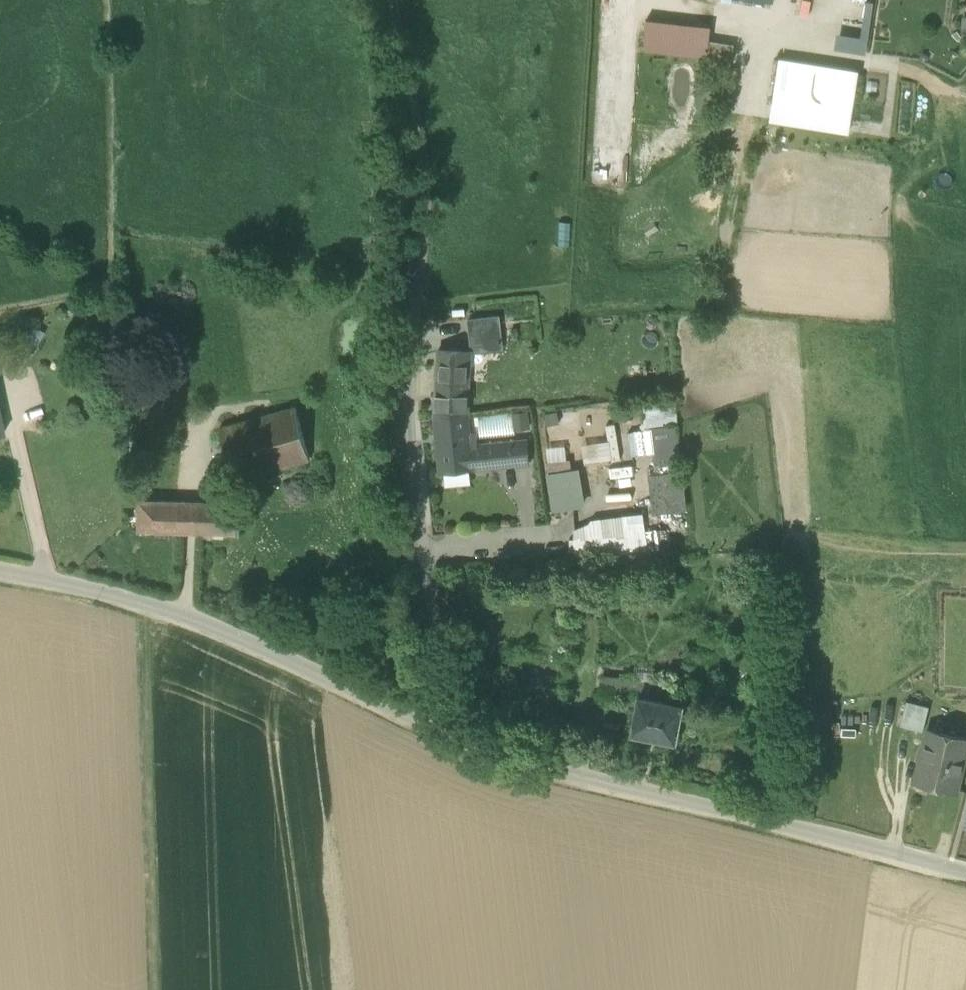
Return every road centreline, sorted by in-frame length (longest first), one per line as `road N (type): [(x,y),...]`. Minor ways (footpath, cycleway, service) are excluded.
road 1 (residential): [(965,874),(575,778),(444,728)]
road 2 (residential): [(444,728),(143,594),(0,571)]
road 3 (unclassified): [(444,728),(409,421),(415,355)]
road 4 (track): [(415,355),(428,177),(389,0)]

